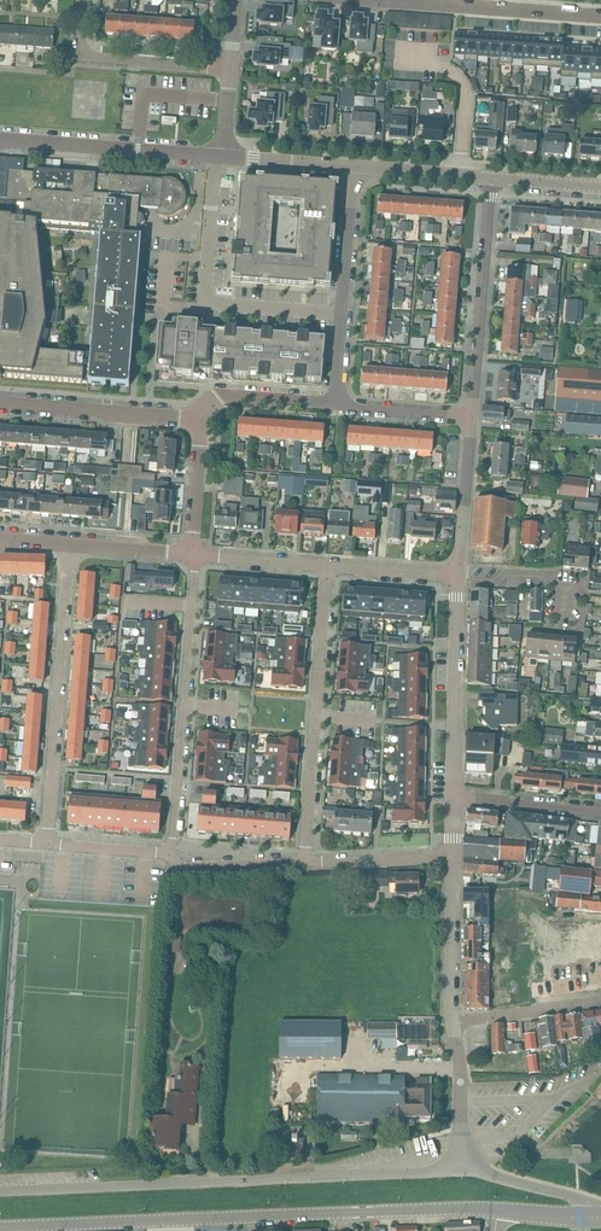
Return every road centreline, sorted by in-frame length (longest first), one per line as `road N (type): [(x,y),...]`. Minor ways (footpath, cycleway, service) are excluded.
road 1 (tertiary): [(0,1228),(498,1210)]
road 2 (unclassified): [(0,1192),(460,1172)]
road 3 (residential): [(168,854),(193,555)]
road 4 (residential): [(46,845),(69,546)]
road 5 (residential): [(303,863),(327,566)]
road 6 (residential): [(341,313),(205,303),(219,157)]
road 7 (unclassified): [(471,418),(491,178)]
road 8 (residential): [(600,17),(376,0)]
road 9 (residential): [(0,140),(219,157)]
road 10 (unclassified): [(452,797),(457,582)]
road 11 (residential): [(229,70),(77,59),(82,0)]
road 12 (residential): [(201,421),(0,403)]
road 13 (unclassified): [(452,1024),(452,856)]
road 14 (unclassified): [(458,576),(471,418)]
road 15 (residential): [(452,1024),(600,1002)]
road 16 (residential): [(452,856),(303,863)]
road 17 (unclassified): [(460,1172),(452,1024)]
road 18 (residential): [(201,421),(207,404),(221,396),(334,405)]
road 19 (unclassified): [(460,1172),(575,1199),(596,1218)]
road 20 (residential): [(341,313),(352,167)]
road 21 (residential): [(303,863),(181,870),(168,854)]
road 22 (unclassified): [(352,167),(491,178)]
road 23 (residential): [(334,405),(471,418)]
road 24 (residential): [(193,555),(327,566)]
road 25 (residential): [(193,555),(201,421)]
road 26 (unclassified): [(219,157),(352,167)]
road 27 (residential): [(327,566),(458,576)]
road 28 (residential): [(69,546),(193,555)]
road 29 (residential): [(168,854),(46,845)]

